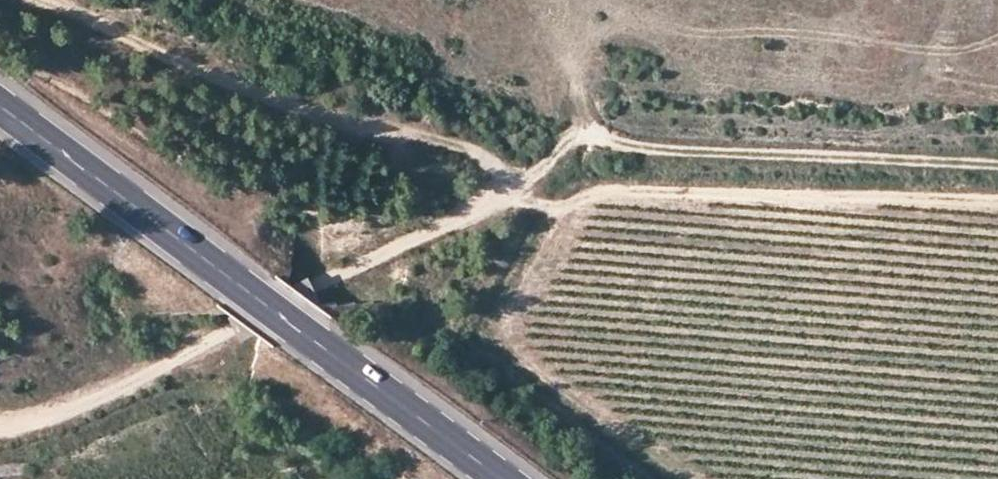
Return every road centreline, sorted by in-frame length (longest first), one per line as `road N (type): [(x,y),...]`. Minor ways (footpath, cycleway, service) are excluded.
road 1 (track): [(604,141),(572,138),(504,198),(119,388),(42,421),(0,427)]
road 2 (primary): [(490,478),(0,111)]
road 3 (track): [(534,177),(477,153),(258,90),(45,0)]
road 4 (track): [(604,141),(997,166)]
road 5 (track): [(589,140),(561,29),(566,0)]

